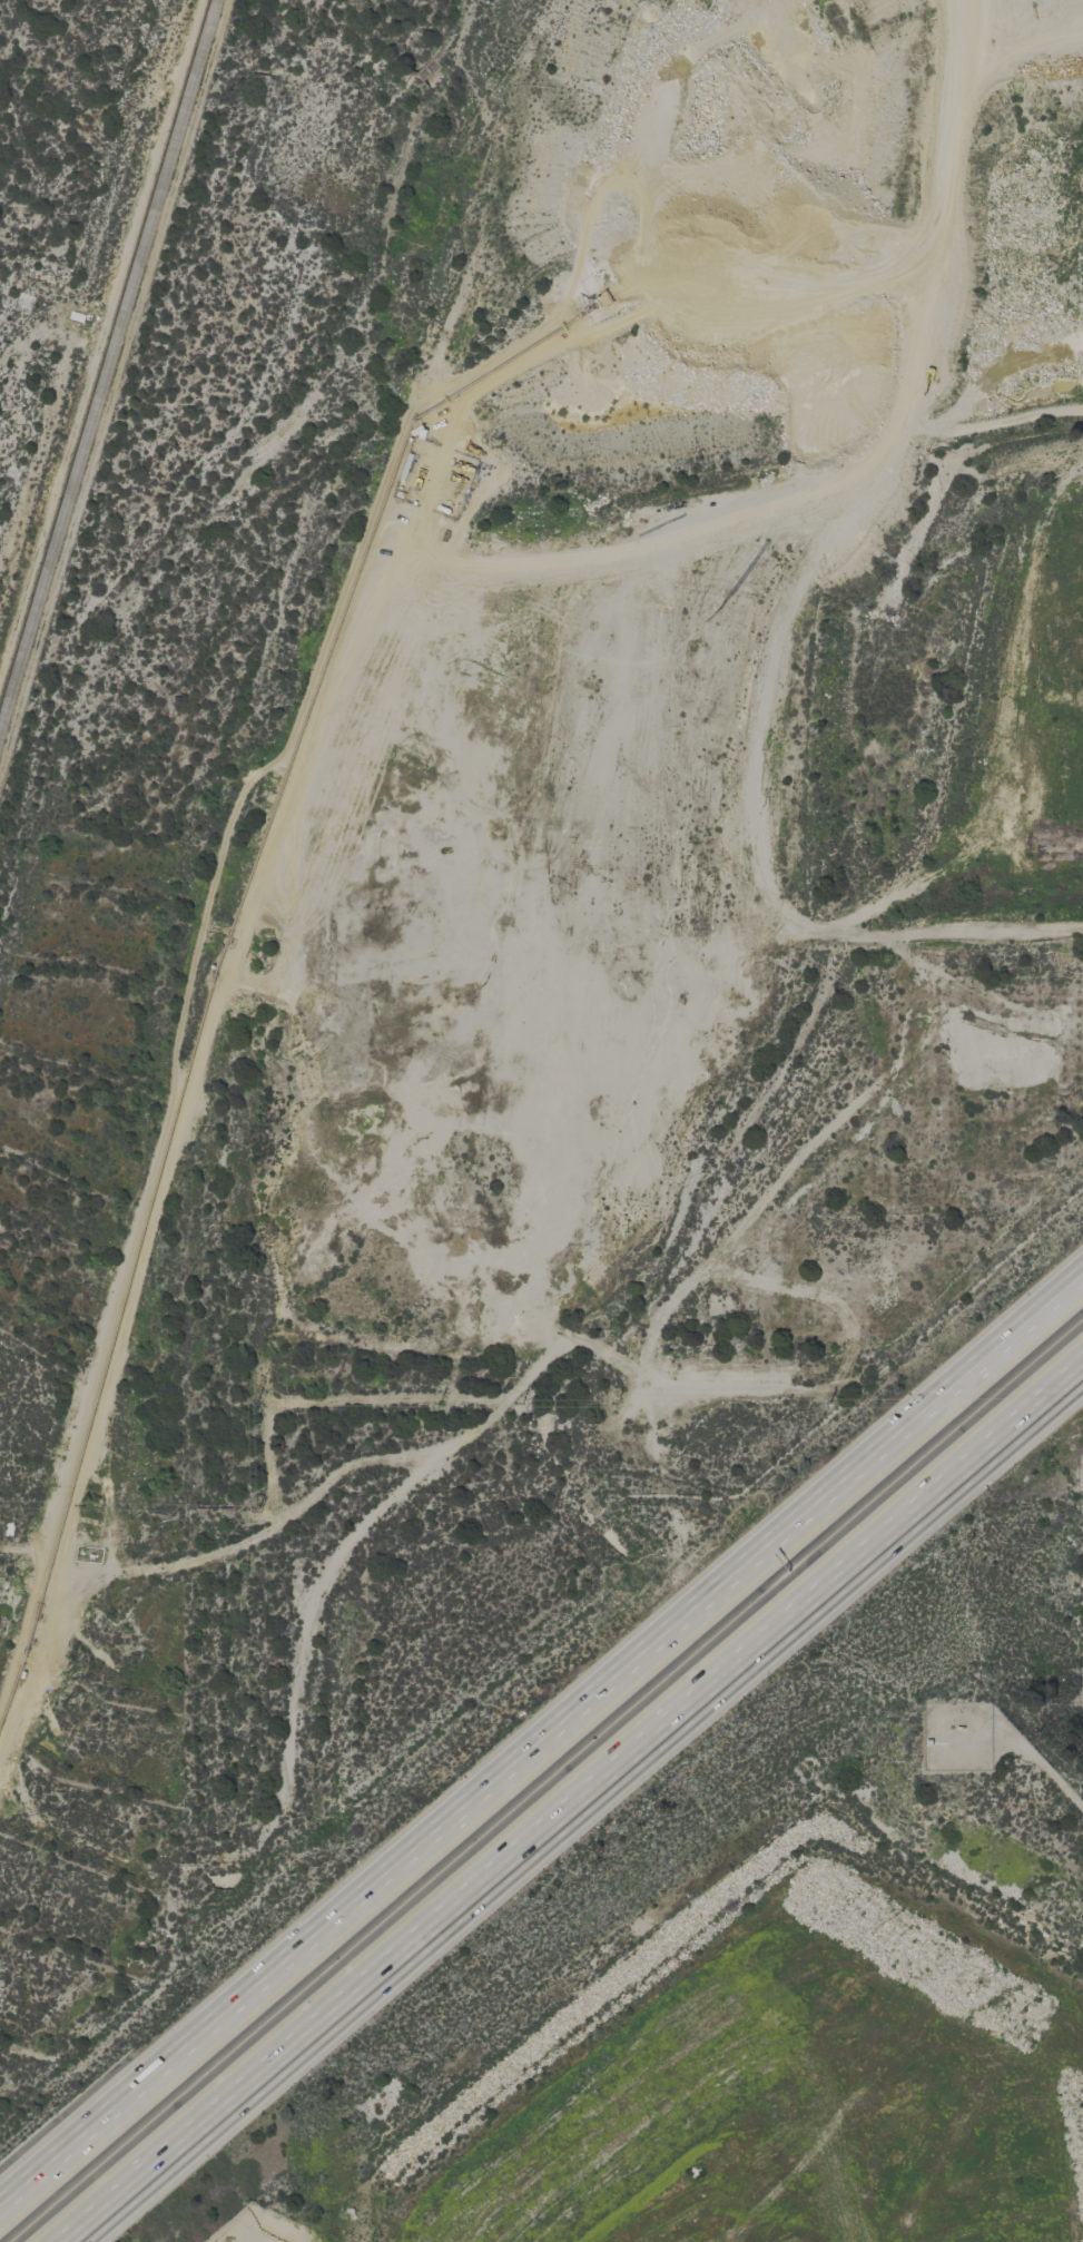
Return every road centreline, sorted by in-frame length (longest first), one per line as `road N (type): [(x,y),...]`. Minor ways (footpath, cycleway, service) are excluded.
road 1 (motorway): [(1082,1275),(0,2202)]
road 2 (motorway): [(79,2241),(1082,1375)]

